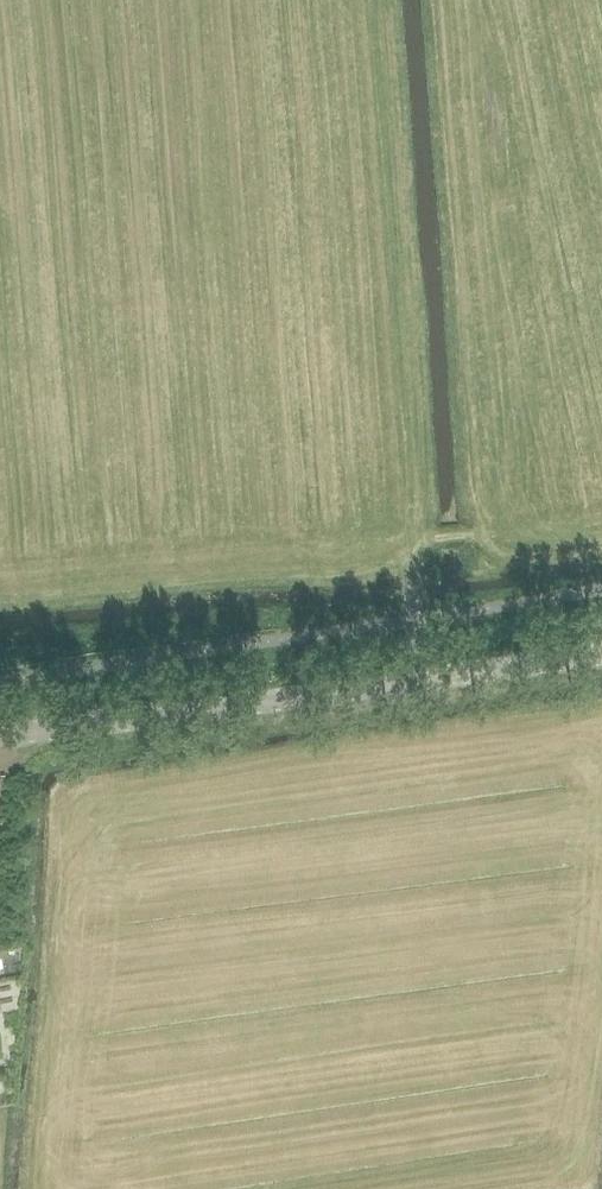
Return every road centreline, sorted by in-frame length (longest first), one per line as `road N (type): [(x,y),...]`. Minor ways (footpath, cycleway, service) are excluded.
road 1 (secondary): [(0,733),(601,653)]

